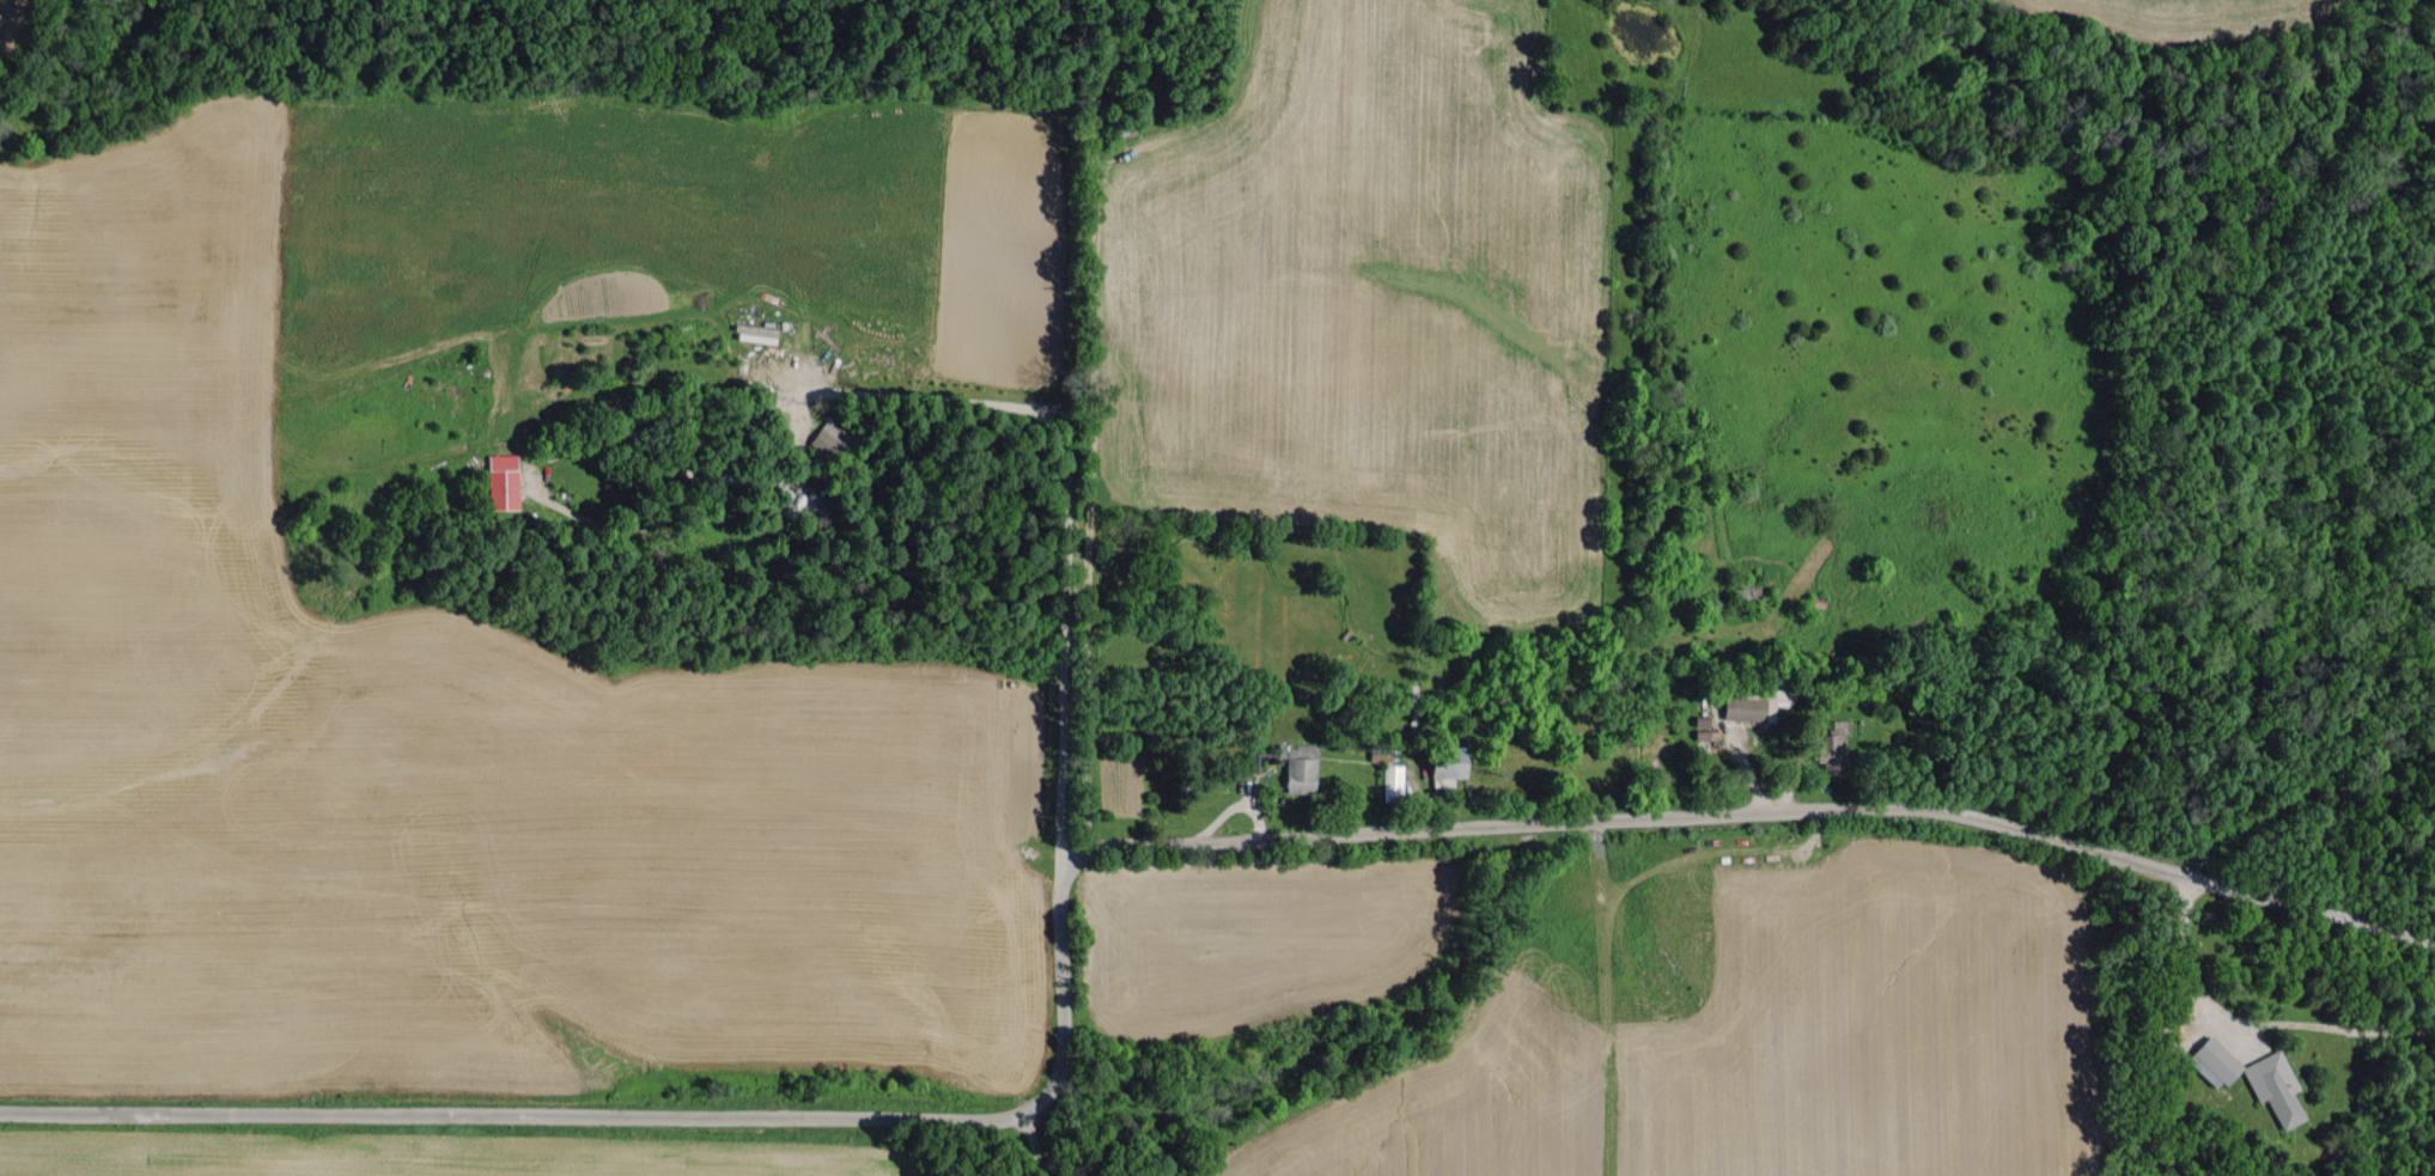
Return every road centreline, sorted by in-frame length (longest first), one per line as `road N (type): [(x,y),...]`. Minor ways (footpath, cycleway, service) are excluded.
road 1 (residential): [(2434,943),(1997,824),(1886,808),(1108,848),(1078,858),(1059,885),(1063,1064),(1022,1115),(0,1104)]

